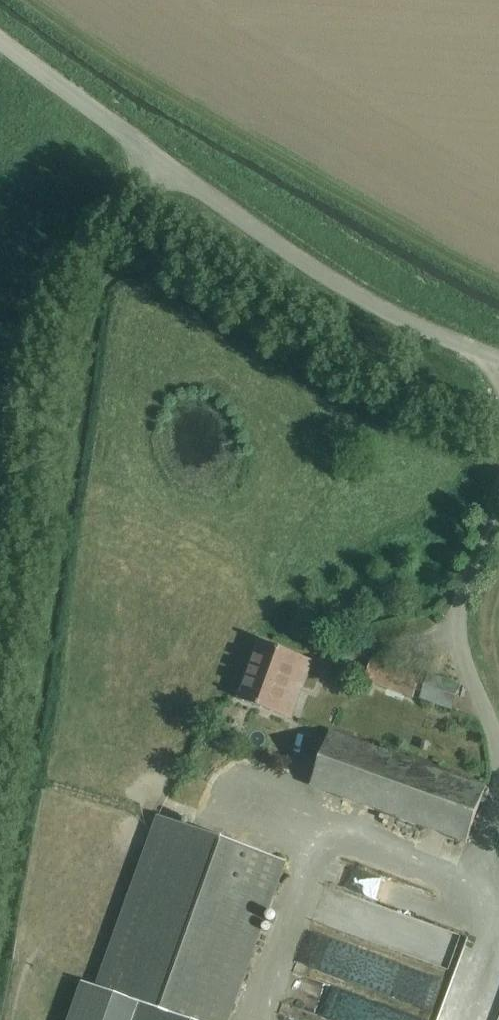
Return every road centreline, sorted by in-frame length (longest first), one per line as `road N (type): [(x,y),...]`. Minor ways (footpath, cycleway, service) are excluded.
road 1 (unclassified): [(498,360),(347,291),(157,164)]
road 2 (unclassified): [(0,507),(15,398),(41,303),(157,164)]
road 3 (unclassified): [(157,164),(0,41)]

